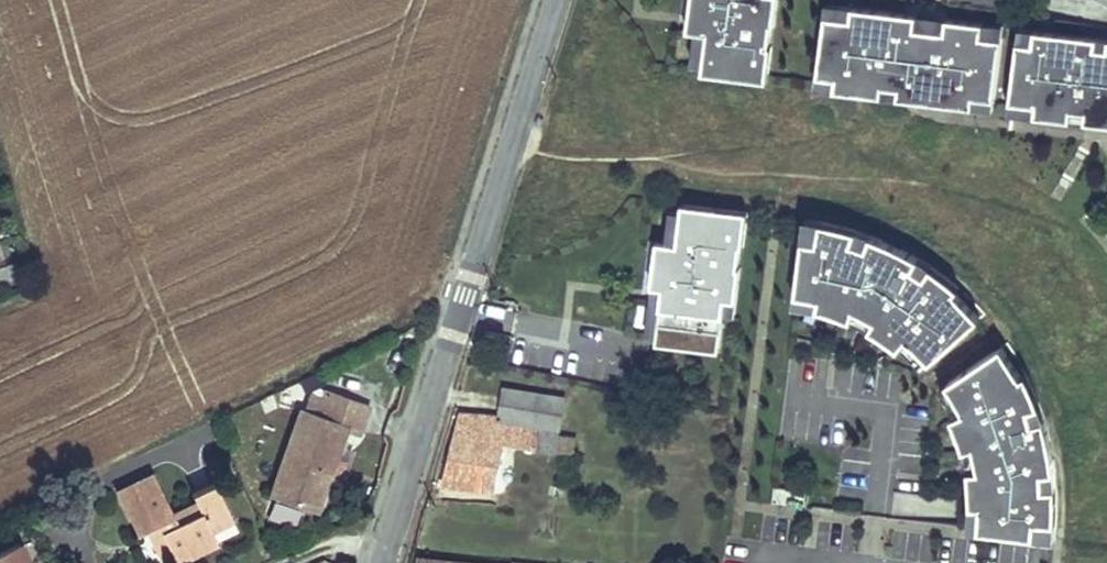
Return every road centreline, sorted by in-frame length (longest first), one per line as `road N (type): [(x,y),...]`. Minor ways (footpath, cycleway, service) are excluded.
road 1 (tertiary): [(383,562),(557,0)]

